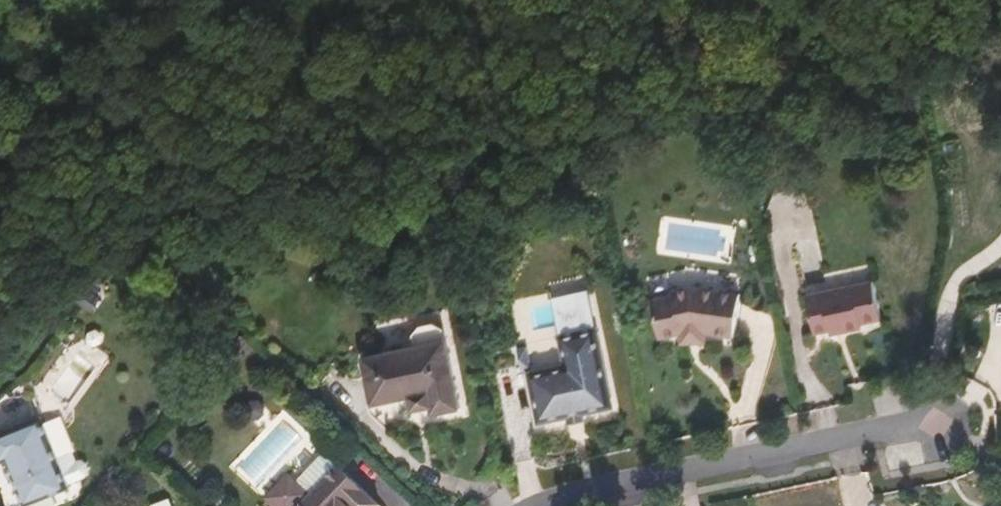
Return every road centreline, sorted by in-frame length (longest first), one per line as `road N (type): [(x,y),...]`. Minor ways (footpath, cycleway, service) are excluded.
road 1 (residential): [(542,505),(929,428)]

